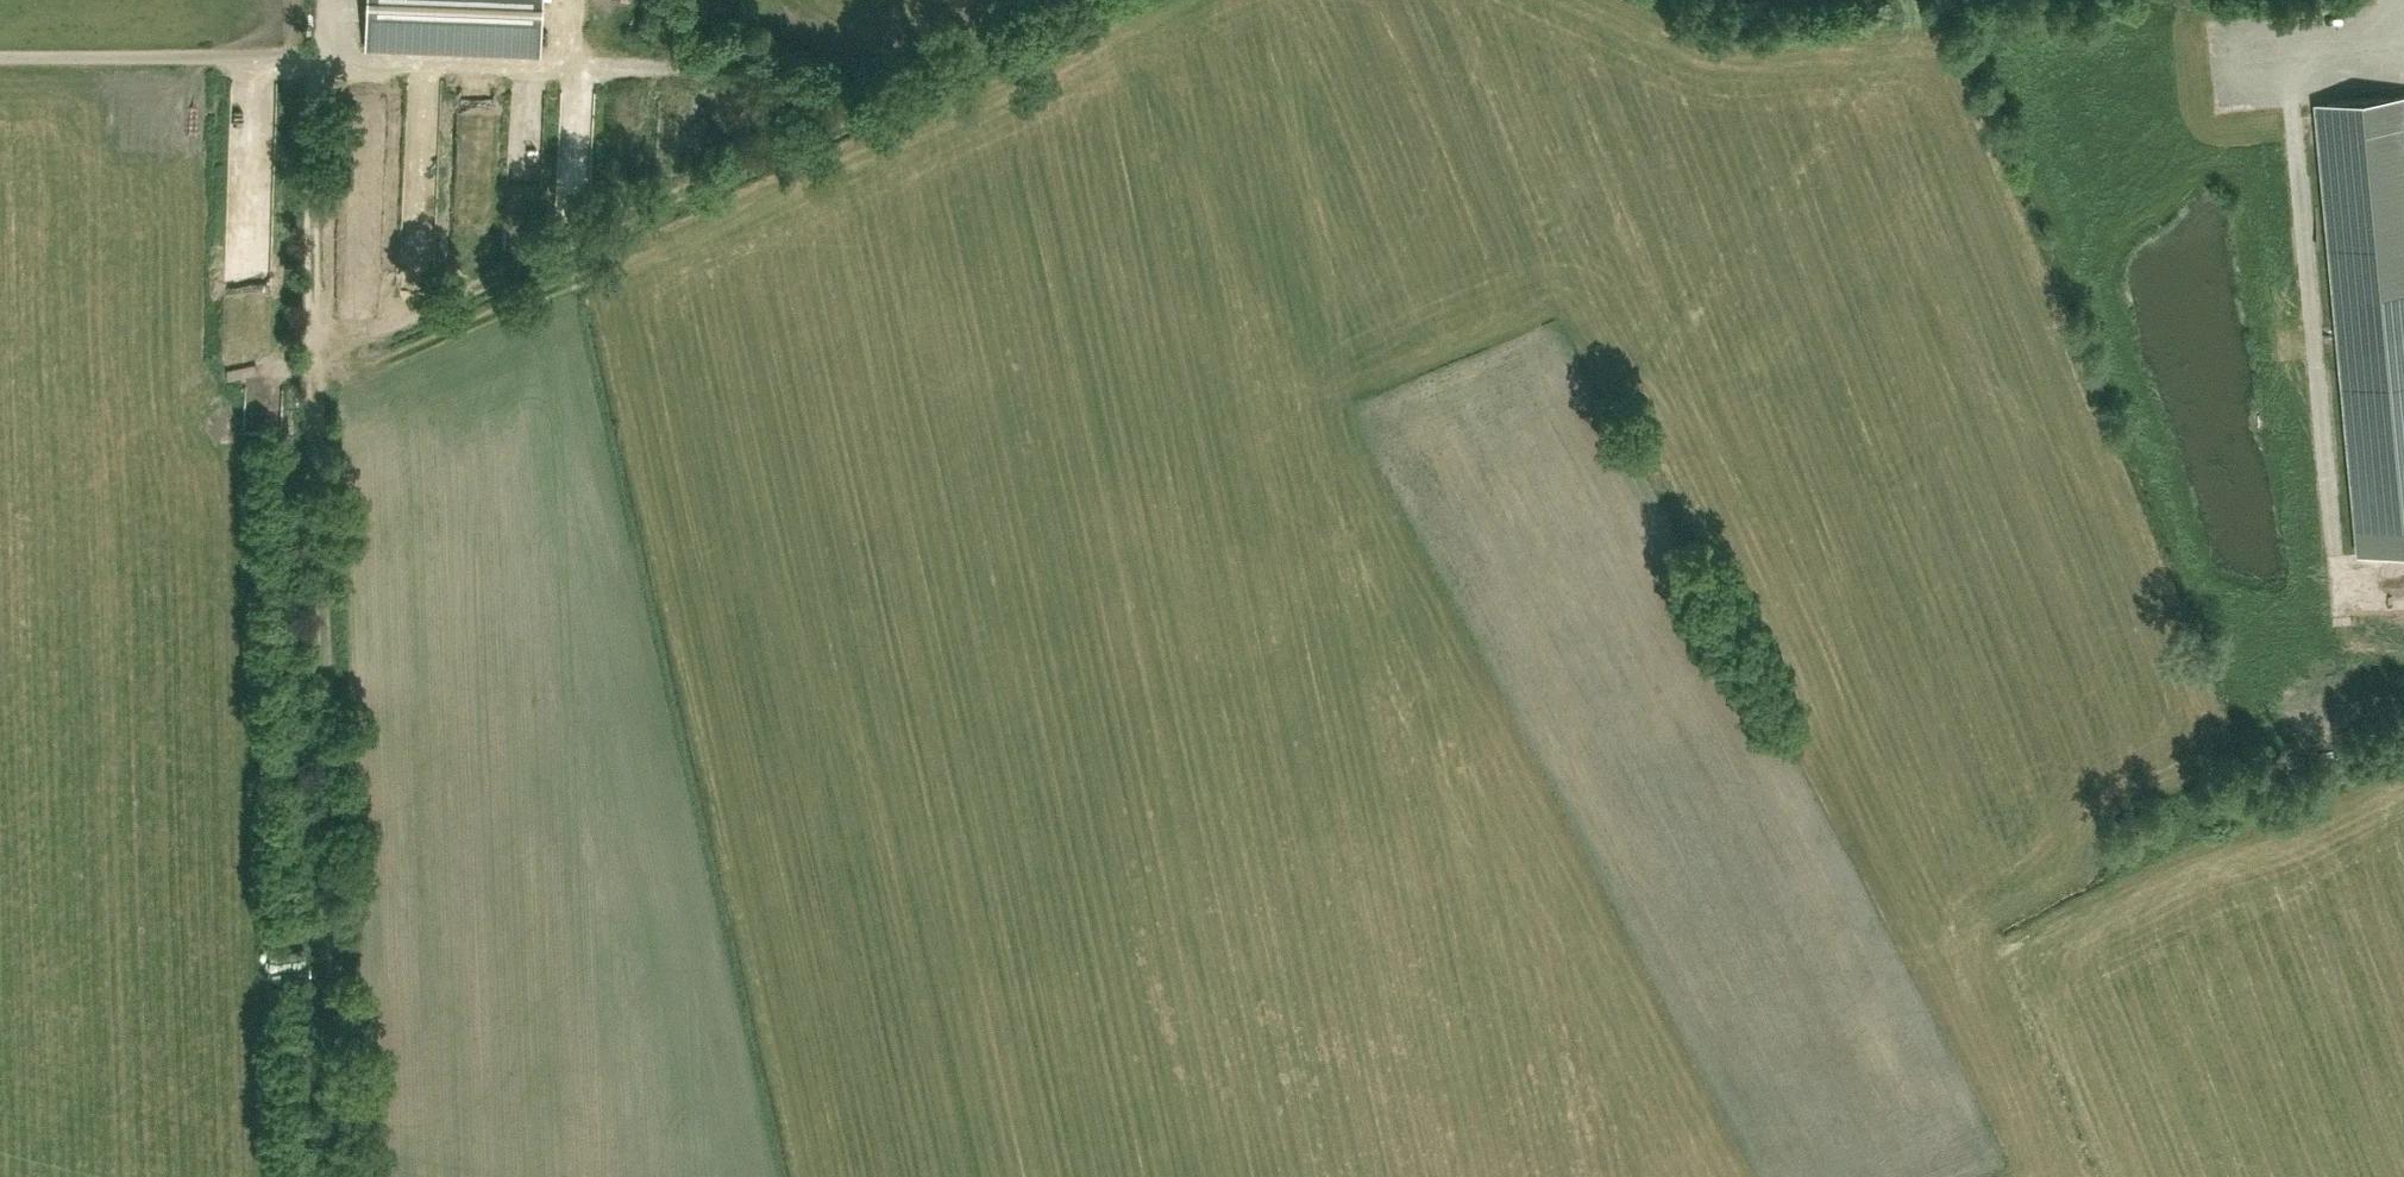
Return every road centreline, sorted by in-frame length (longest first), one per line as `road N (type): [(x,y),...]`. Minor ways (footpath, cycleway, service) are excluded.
road 1 (track): [(1092,0),(315,363)]
road 2 (track): [(315,363),(344,1176)]
road 3 (track): [(332,59),(316,86),(315,363)]

